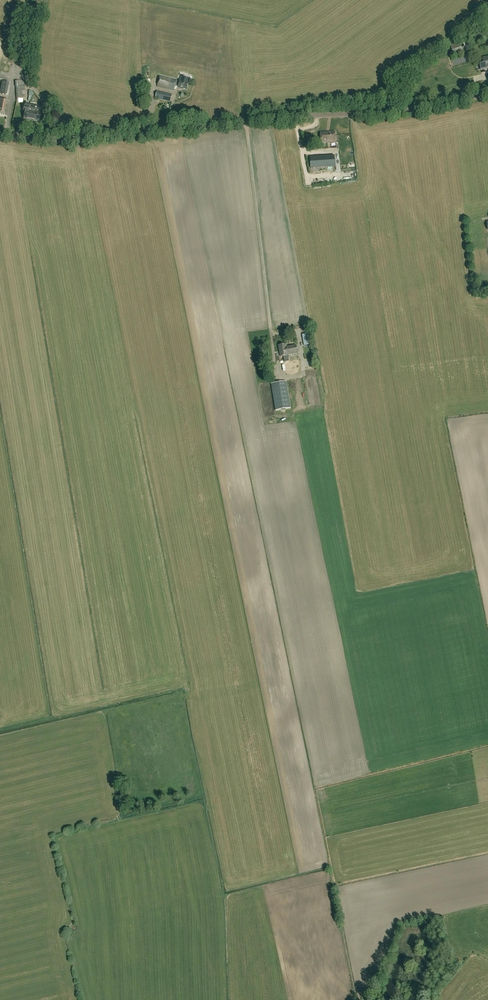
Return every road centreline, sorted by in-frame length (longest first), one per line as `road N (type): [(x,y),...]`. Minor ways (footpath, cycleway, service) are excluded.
road 1 (tertiary): [(0,133),(78,140),(400,114),(487,93)]

